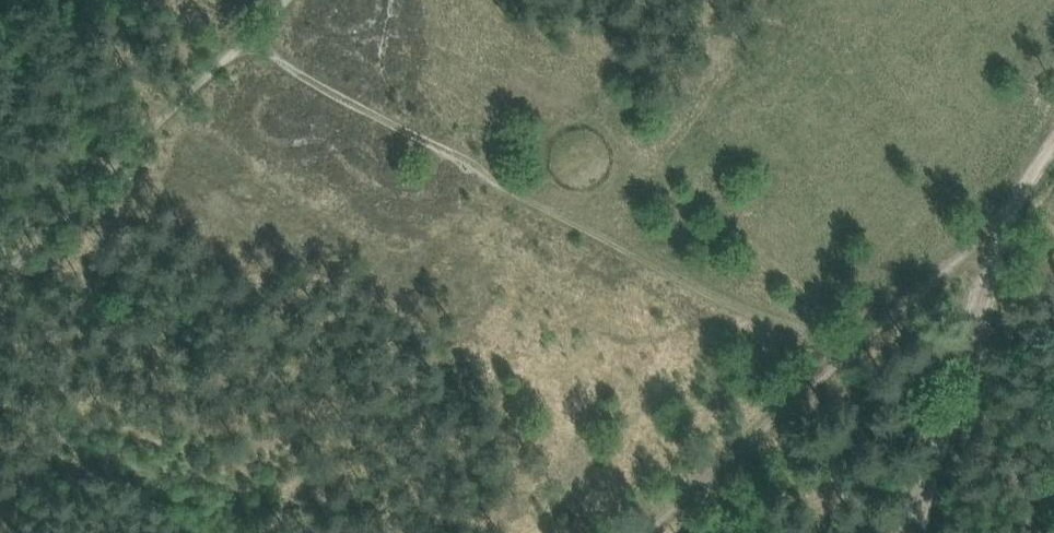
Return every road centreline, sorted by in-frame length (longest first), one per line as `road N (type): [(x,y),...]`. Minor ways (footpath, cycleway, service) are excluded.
road 1 (track): [(235,46),(840,355)]
road 2 (track): [(639,532),(1016,189)]
road 3 (track): [(281,0),(0,280)]
road 4 (track): [(915,532),(1016,189)]

